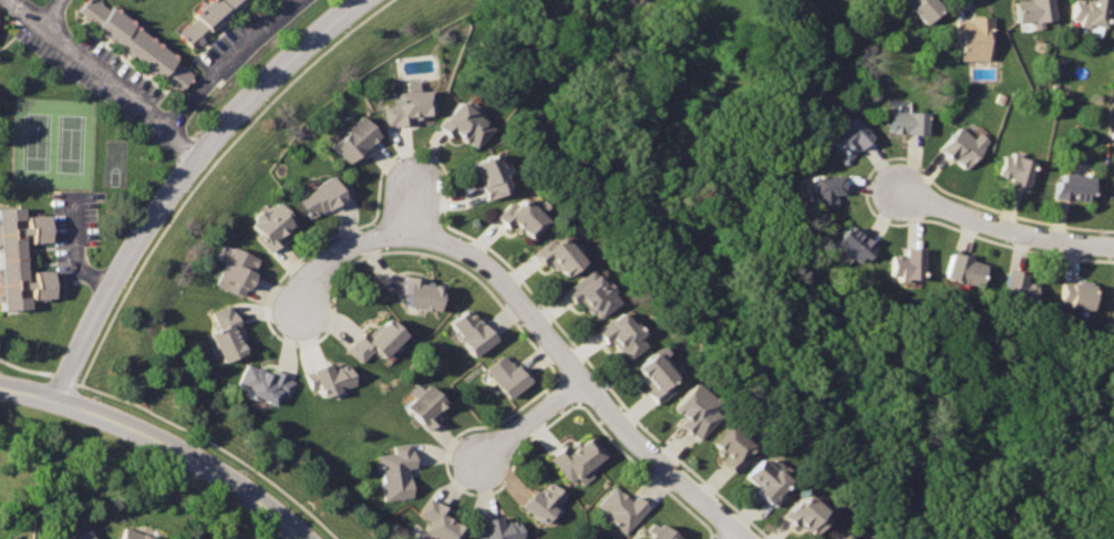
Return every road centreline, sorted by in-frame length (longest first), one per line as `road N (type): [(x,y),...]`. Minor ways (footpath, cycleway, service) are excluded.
road 1 (residential): [(751,538),(629,429),(512,284),(451,241),(389,235),(359,242),(313,279),(306,310)]
road 2 (residential): [(65,400),(116,283),(203,155),(365,0)]
road 3 (residential): [(65,400),(243,488),(300,538)]
road 4 (residential): [(21,0),(111,68),(203,155)]
road 5 (residential): [(1113,244),(1014,231),(899,191)]
road 6 (residential): [(485,459),(587,379)]

